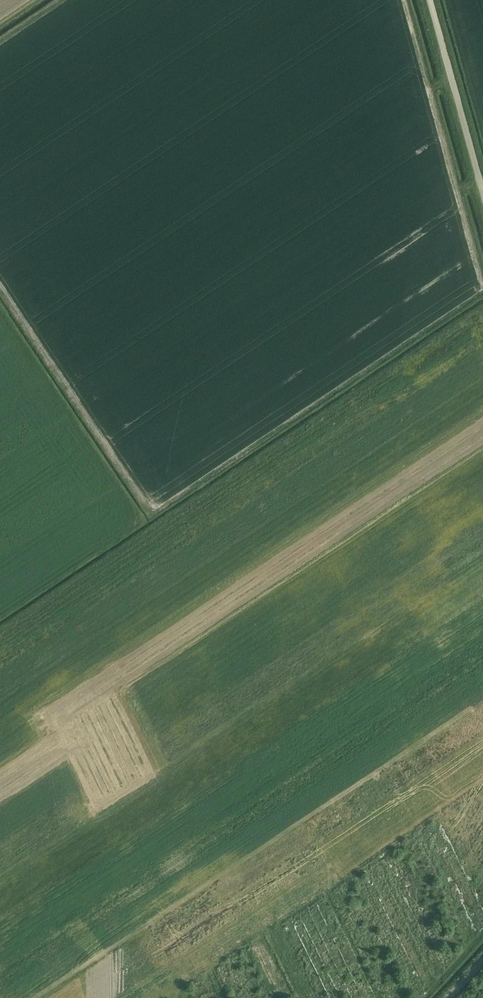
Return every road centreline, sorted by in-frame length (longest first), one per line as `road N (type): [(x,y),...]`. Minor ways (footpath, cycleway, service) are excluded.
road 1 (unclassified): [(482,192),(430,0)]

